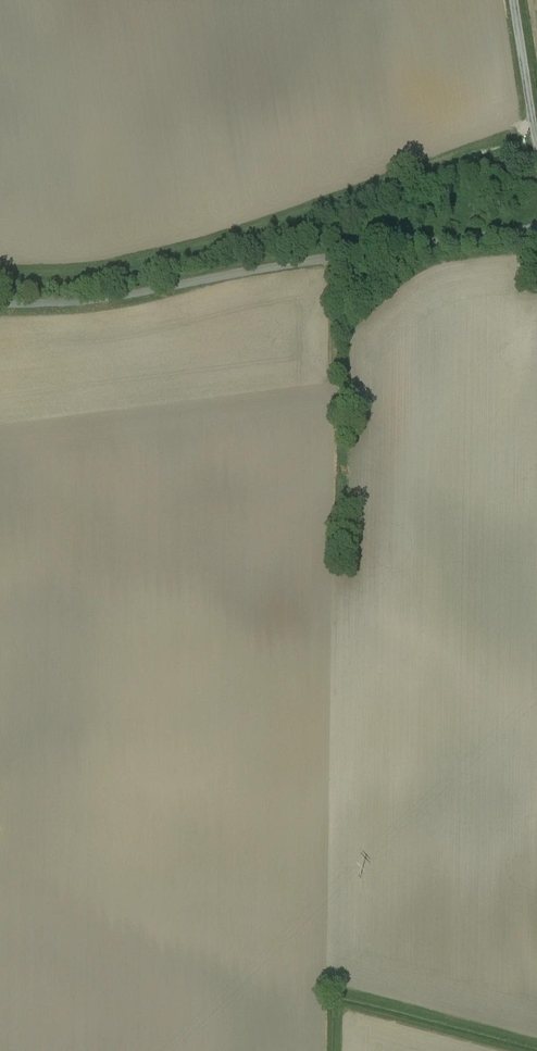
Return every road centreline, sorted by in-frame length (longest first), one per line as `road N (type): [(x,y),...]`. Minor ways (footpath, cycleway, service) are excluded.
road 1 (unclassified): [(536,230),(106,302),(0,307)]
road 2 (unclassified): [(511,0),(536,141)]

